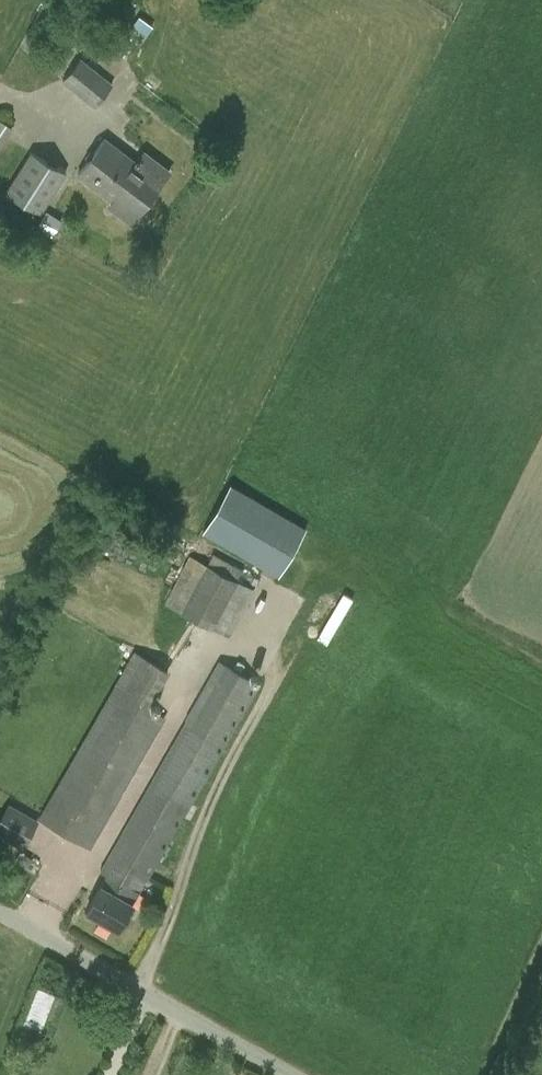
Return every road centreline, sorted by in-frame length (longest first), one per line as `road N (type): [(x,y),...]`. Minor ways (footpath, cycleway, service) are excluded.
road 1 (unclassified): [(278,1074),(0,918)]

